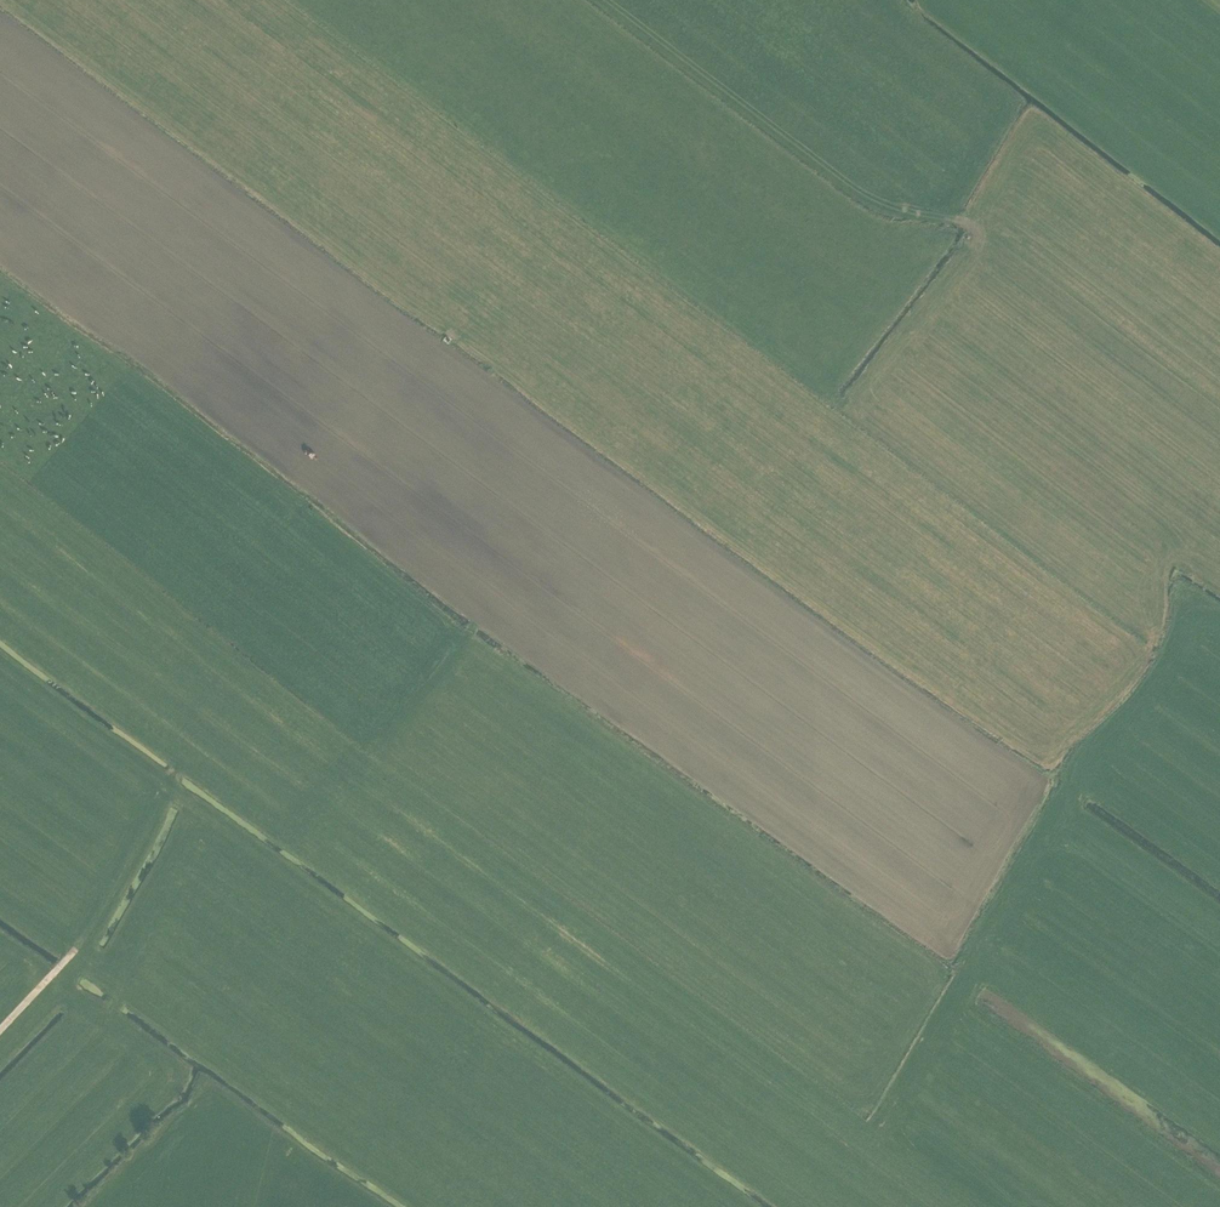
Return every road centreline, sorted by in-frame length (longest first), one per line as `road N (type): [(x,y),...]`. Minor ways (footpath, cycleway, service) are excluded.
road 1 (track): [(179,770),(93,933),(0,1030)]

